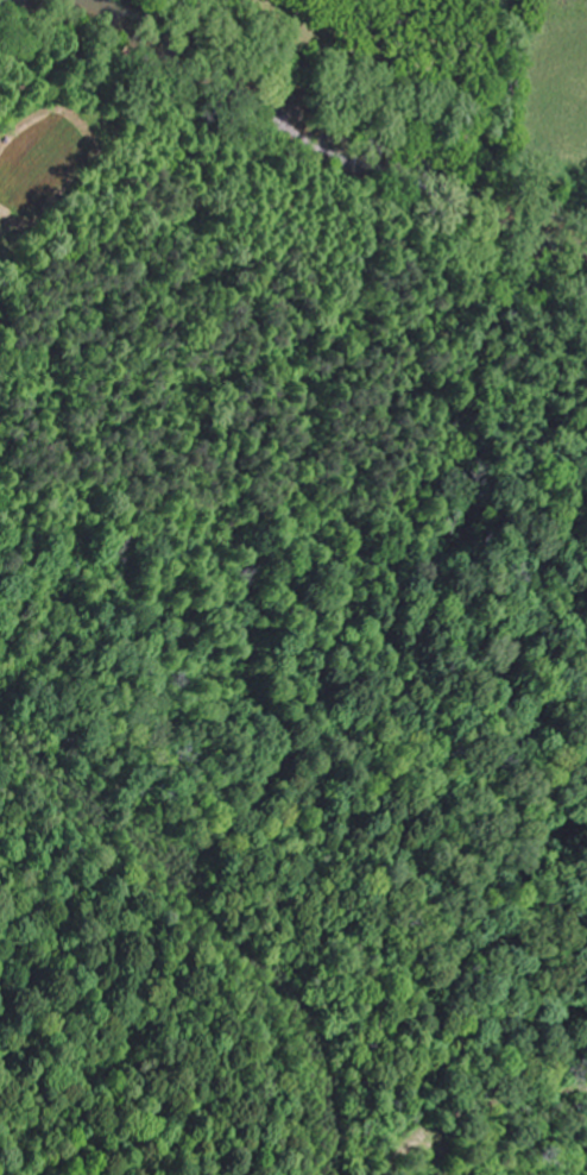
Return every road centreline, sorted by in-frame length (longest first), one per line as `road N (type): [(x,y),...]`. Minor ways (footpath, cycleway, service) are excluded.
road 1 (residential): [(185,0),(137,69),(0,137)]

